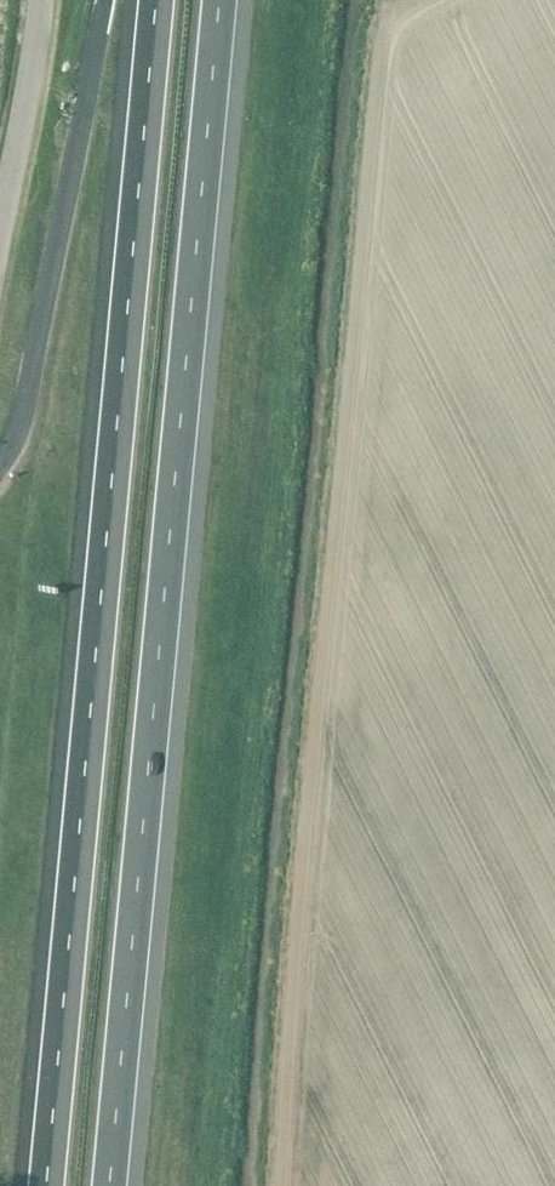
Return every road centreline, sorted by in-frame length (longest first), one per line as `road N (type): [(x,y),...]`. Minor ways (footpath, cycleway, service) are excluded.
road 1 (motorway): [(158,0),(47,1185)]
road 2 (motorway): [(108,1185),(218,0)]
road 3 (motorway): [(105,0),(20,430),(0,462)]
road 4 (unclassified): [(0,265),(41,0)]

